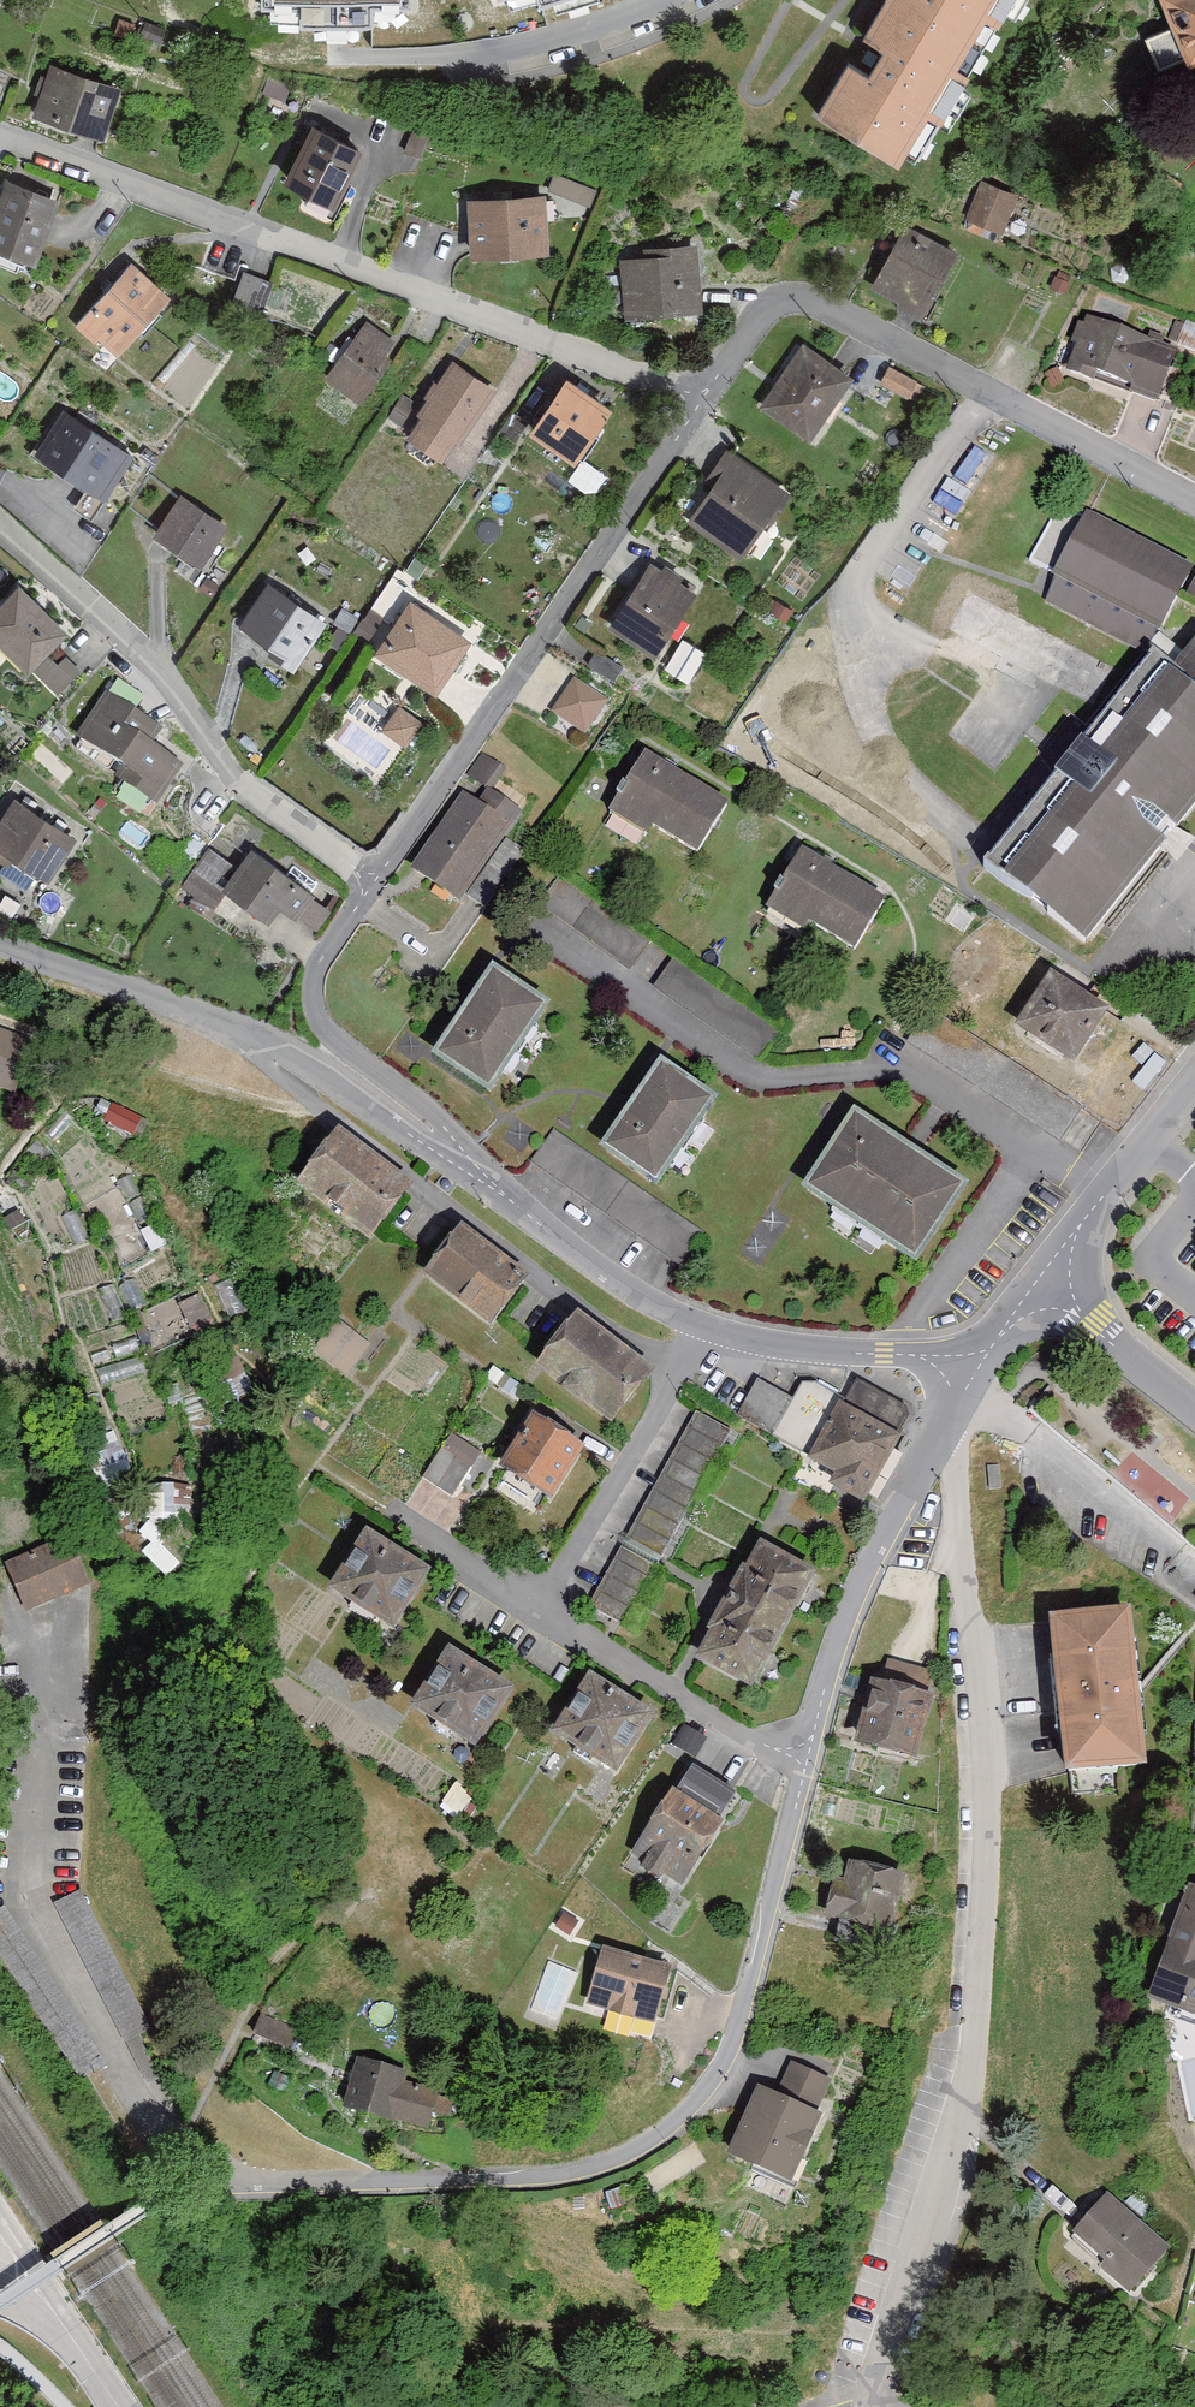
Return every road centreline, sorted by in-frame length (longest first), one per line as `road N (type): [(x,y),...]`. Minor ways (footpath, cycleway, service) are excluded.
road 1 (residential): [(42,1613),(34,1920),(156,2125),(254,2181),(554,2173),(616,2158),(664,2133),(728,2062),(802,1769)]
road 2 (residential): [(868,2406),(965,2089),(983,1865),(977,1660),(952,1477),(933,1445)]
road 3 (residential): [(0,131),(578,342),(704,405)]
road 4 (residential): [(515,908),(755,1078),(899,1061),(1105,1191)]
road 5 (residential): [(1194,490),(818,296),(785,288),(759,312),(704,405)]
road 6 (residential): [(704,405),(374,878)]
road 7 (residential): [(0,944),(229,1016),(468,1175)]
road 8 (residential): [(0,523),(167,679),(239,783),(374,878)]
road 9 (residential): [(374,878),(320,965),(313,1012),(326,1046),(447,1137),(468,1175)]
road 10 (residential): [(802,1769),(832,1664),(933,1445)]
road 11 (residential): [(703,1328),(539,1613)]
road 12 (residential): [(539,1613),(802,1769)]
road 13 (residential): [(468,1175),(610,1284),(703,1328)]
road 14 (residential): [(703,1328),(952,1374)]
road 15 (residential): [(466,63),(641,16),(669,0)]
road 16 (residential): [(0,2228),(117,2406)]
road 17 (residential): [(1048,1274),(1194,1397)]
road 18 (residential): [(387,1510),(539,1613)]
road 19 (residential): [(952,1374),(1048,1274)]
road 20 (residential): [(1194,1085),(1105,1191)]

